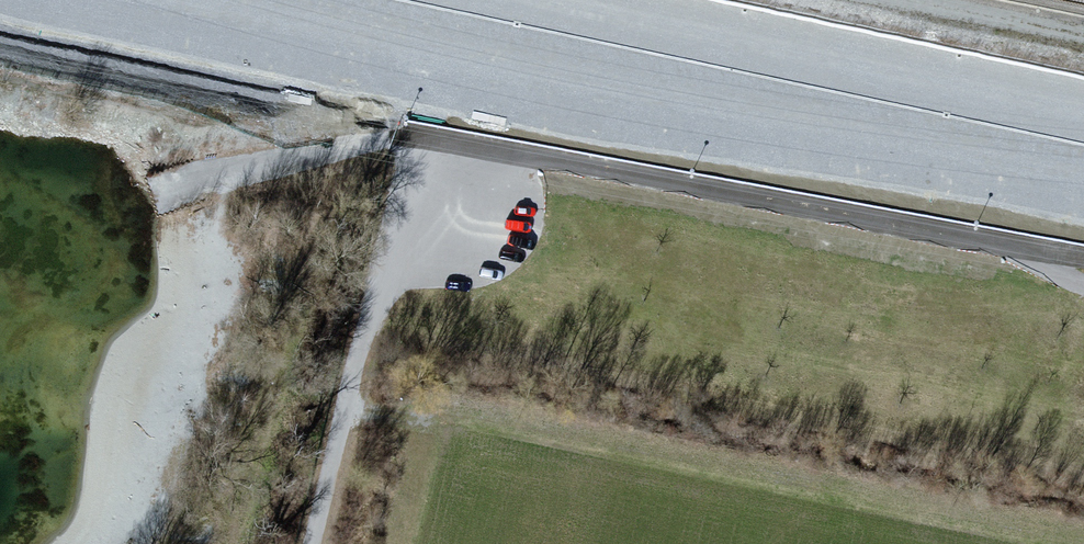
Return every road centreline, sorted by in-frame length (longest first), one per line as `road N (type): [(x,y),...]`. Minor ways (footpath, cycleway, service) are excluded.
road 1 (motorway): [(175,0),(1083,183)]
road 2 (unclassified): [(454,204),(505,146),(1037,249),(1083,277)]
road 3 (motorway): [(1083,118),(519,0)]
road 4 (unclassified): [(454,204),(384,288),(310,543)]

